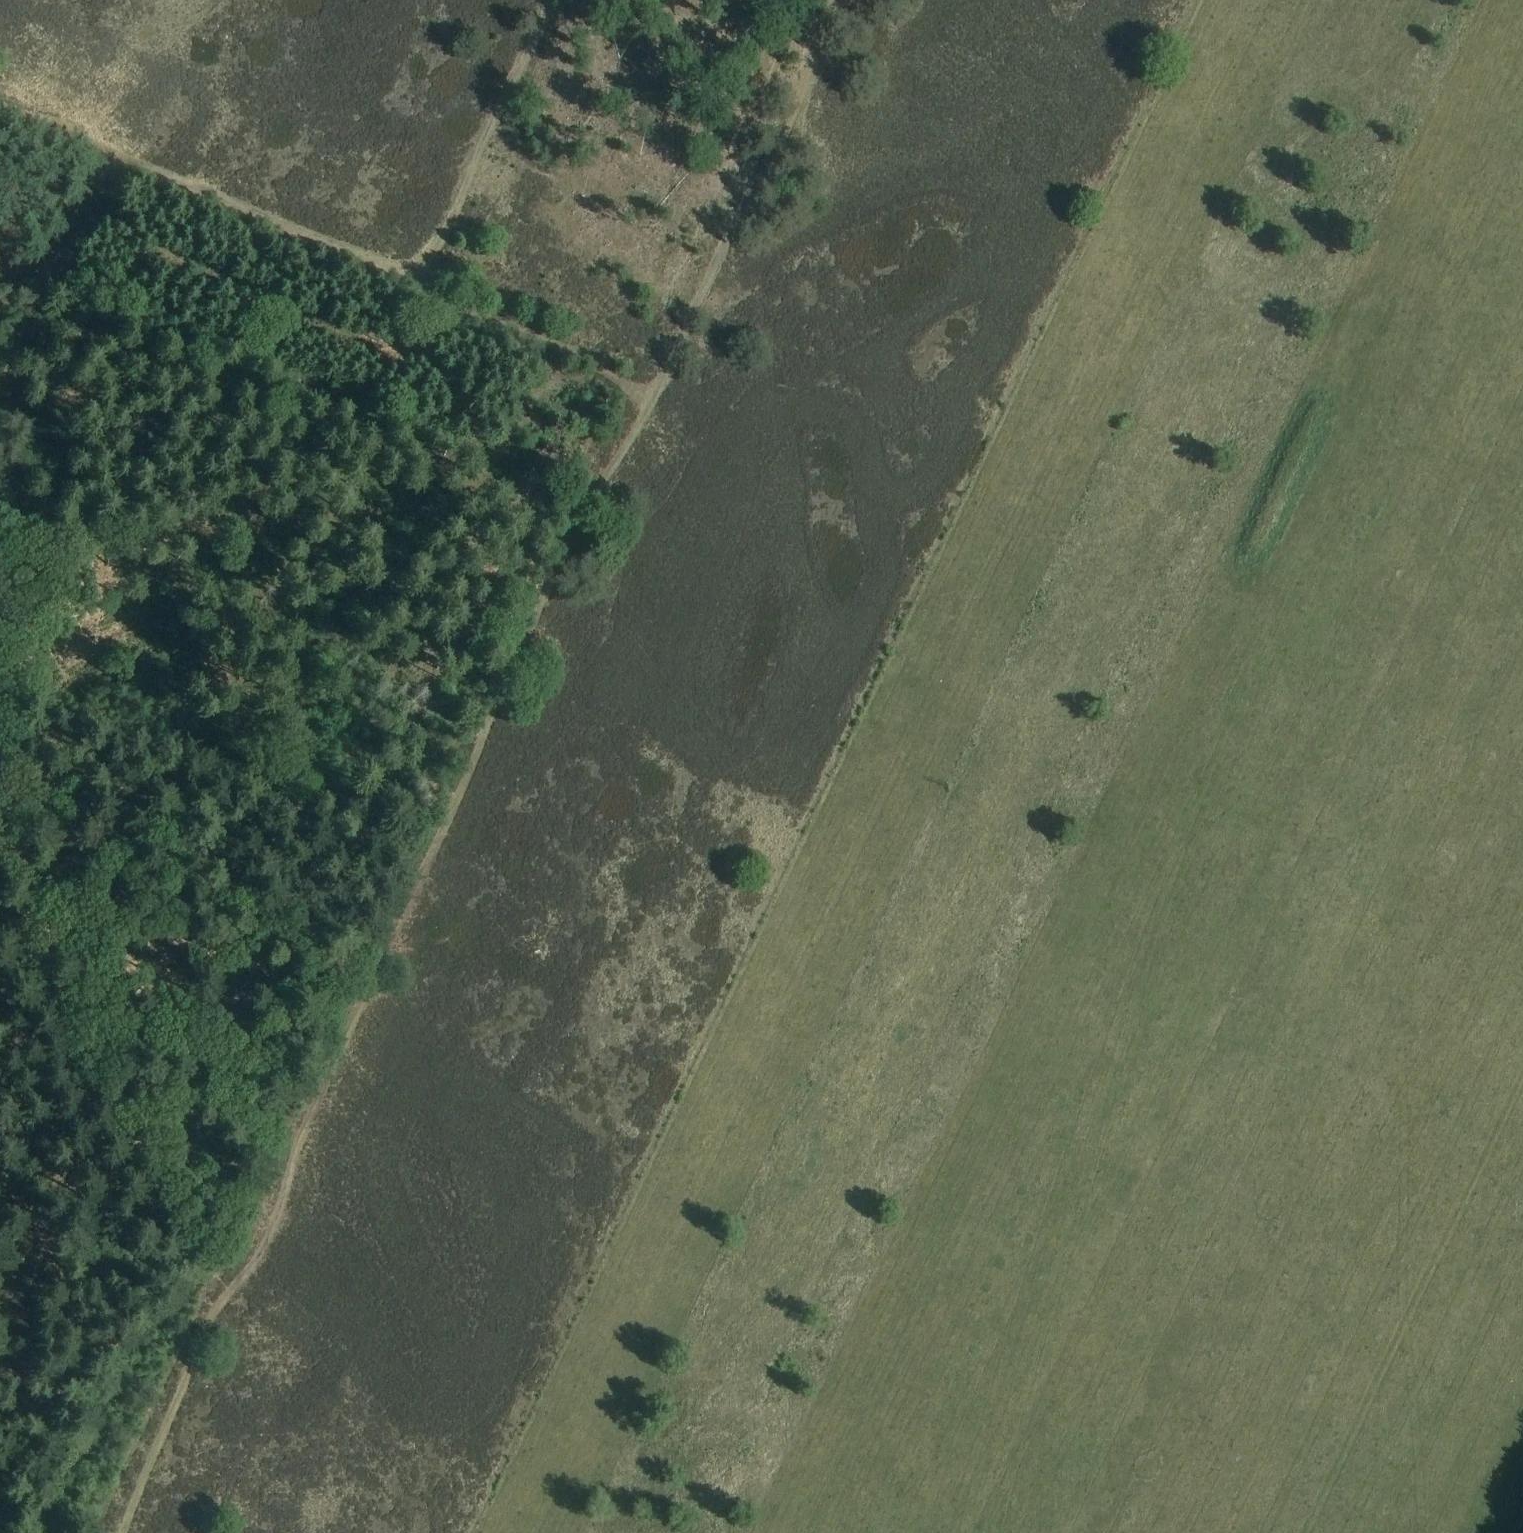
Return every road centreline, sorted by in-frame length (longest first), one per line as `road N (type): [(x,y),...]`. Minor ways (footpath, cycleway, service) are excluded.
road 1 (track): [(0,112),(374,265),(419,274),(546,0)]
road 2 (track): [(663,381),(407,275)]

